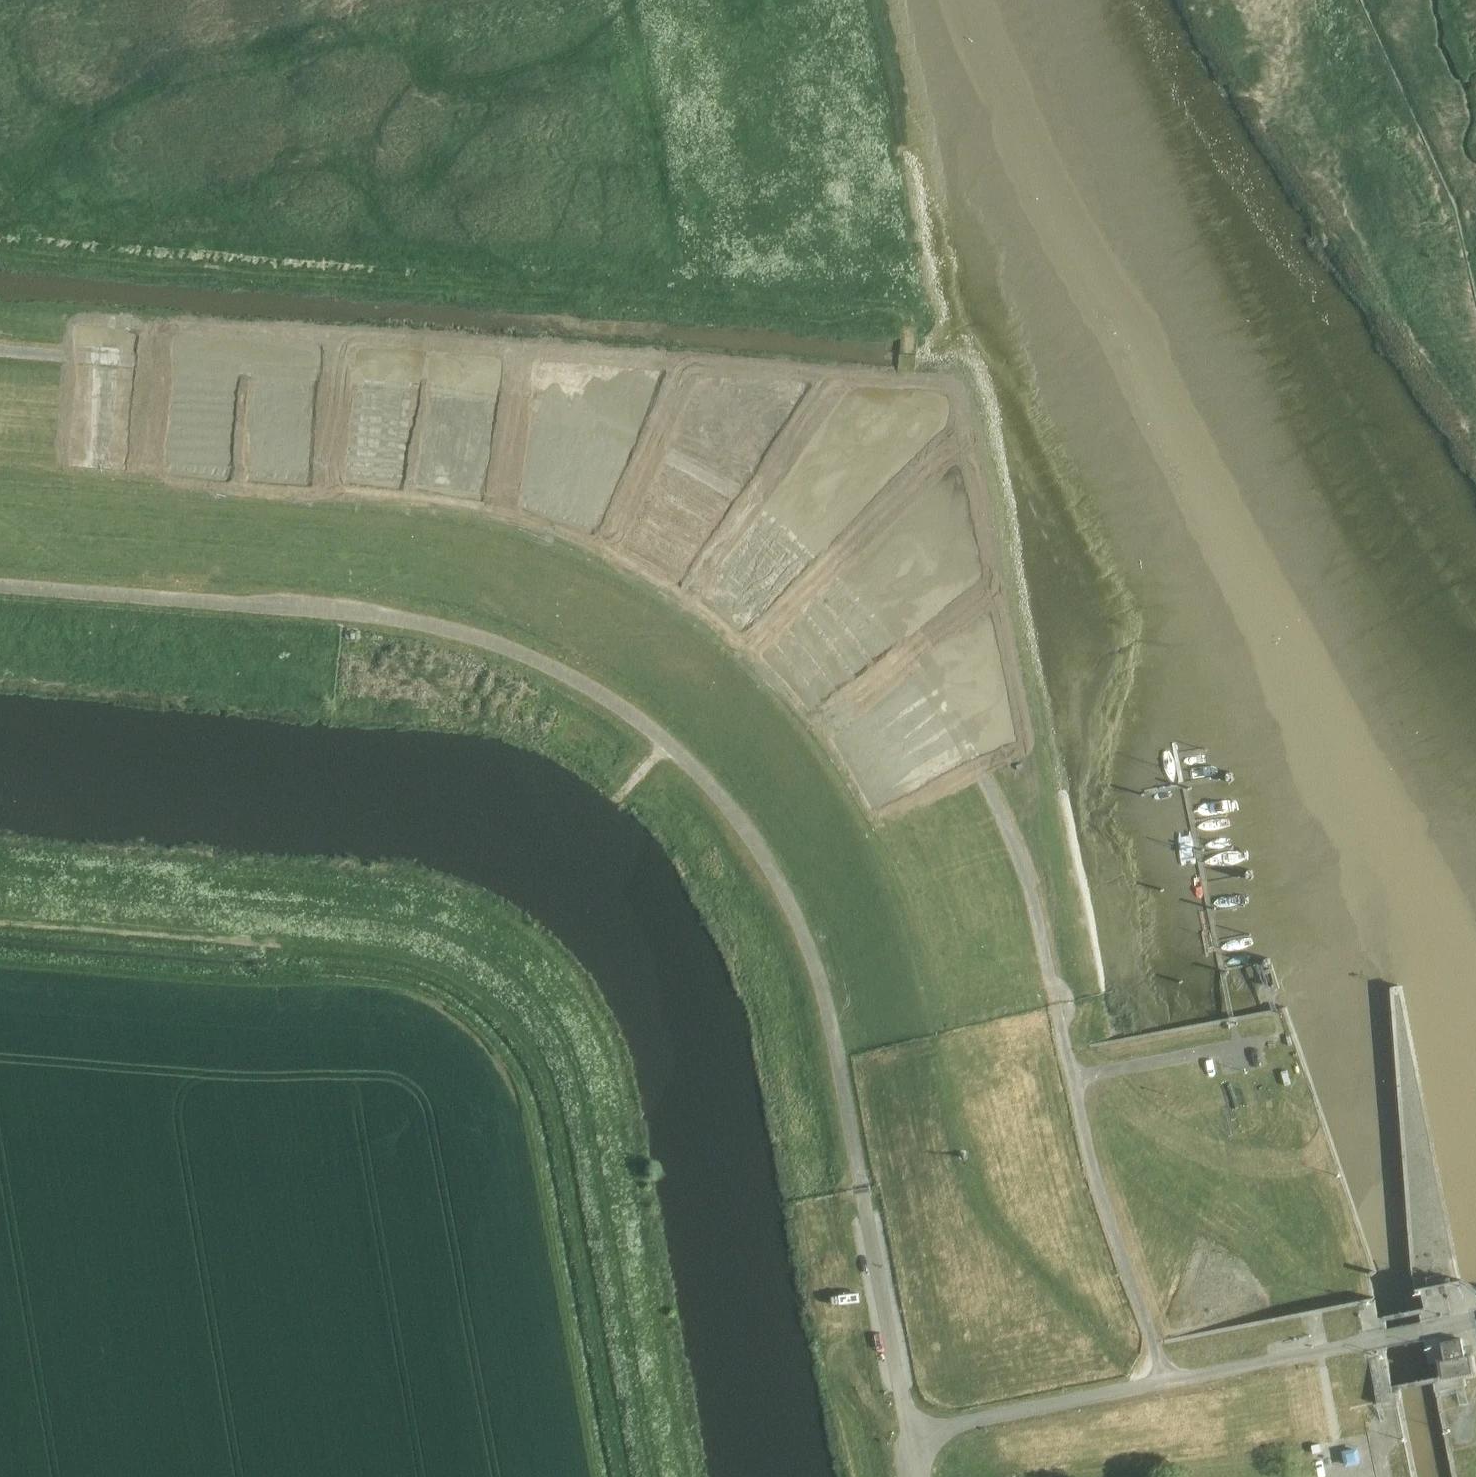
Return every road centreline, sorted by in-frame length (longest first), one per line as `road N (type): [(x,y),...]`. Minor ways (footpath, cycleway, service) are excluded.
road 1 (unclassified): [(922,1441),(903,1405),(863,1189)]
road 2 (unclassified): [(922,1441),(972,1421),(1167,1383)]

